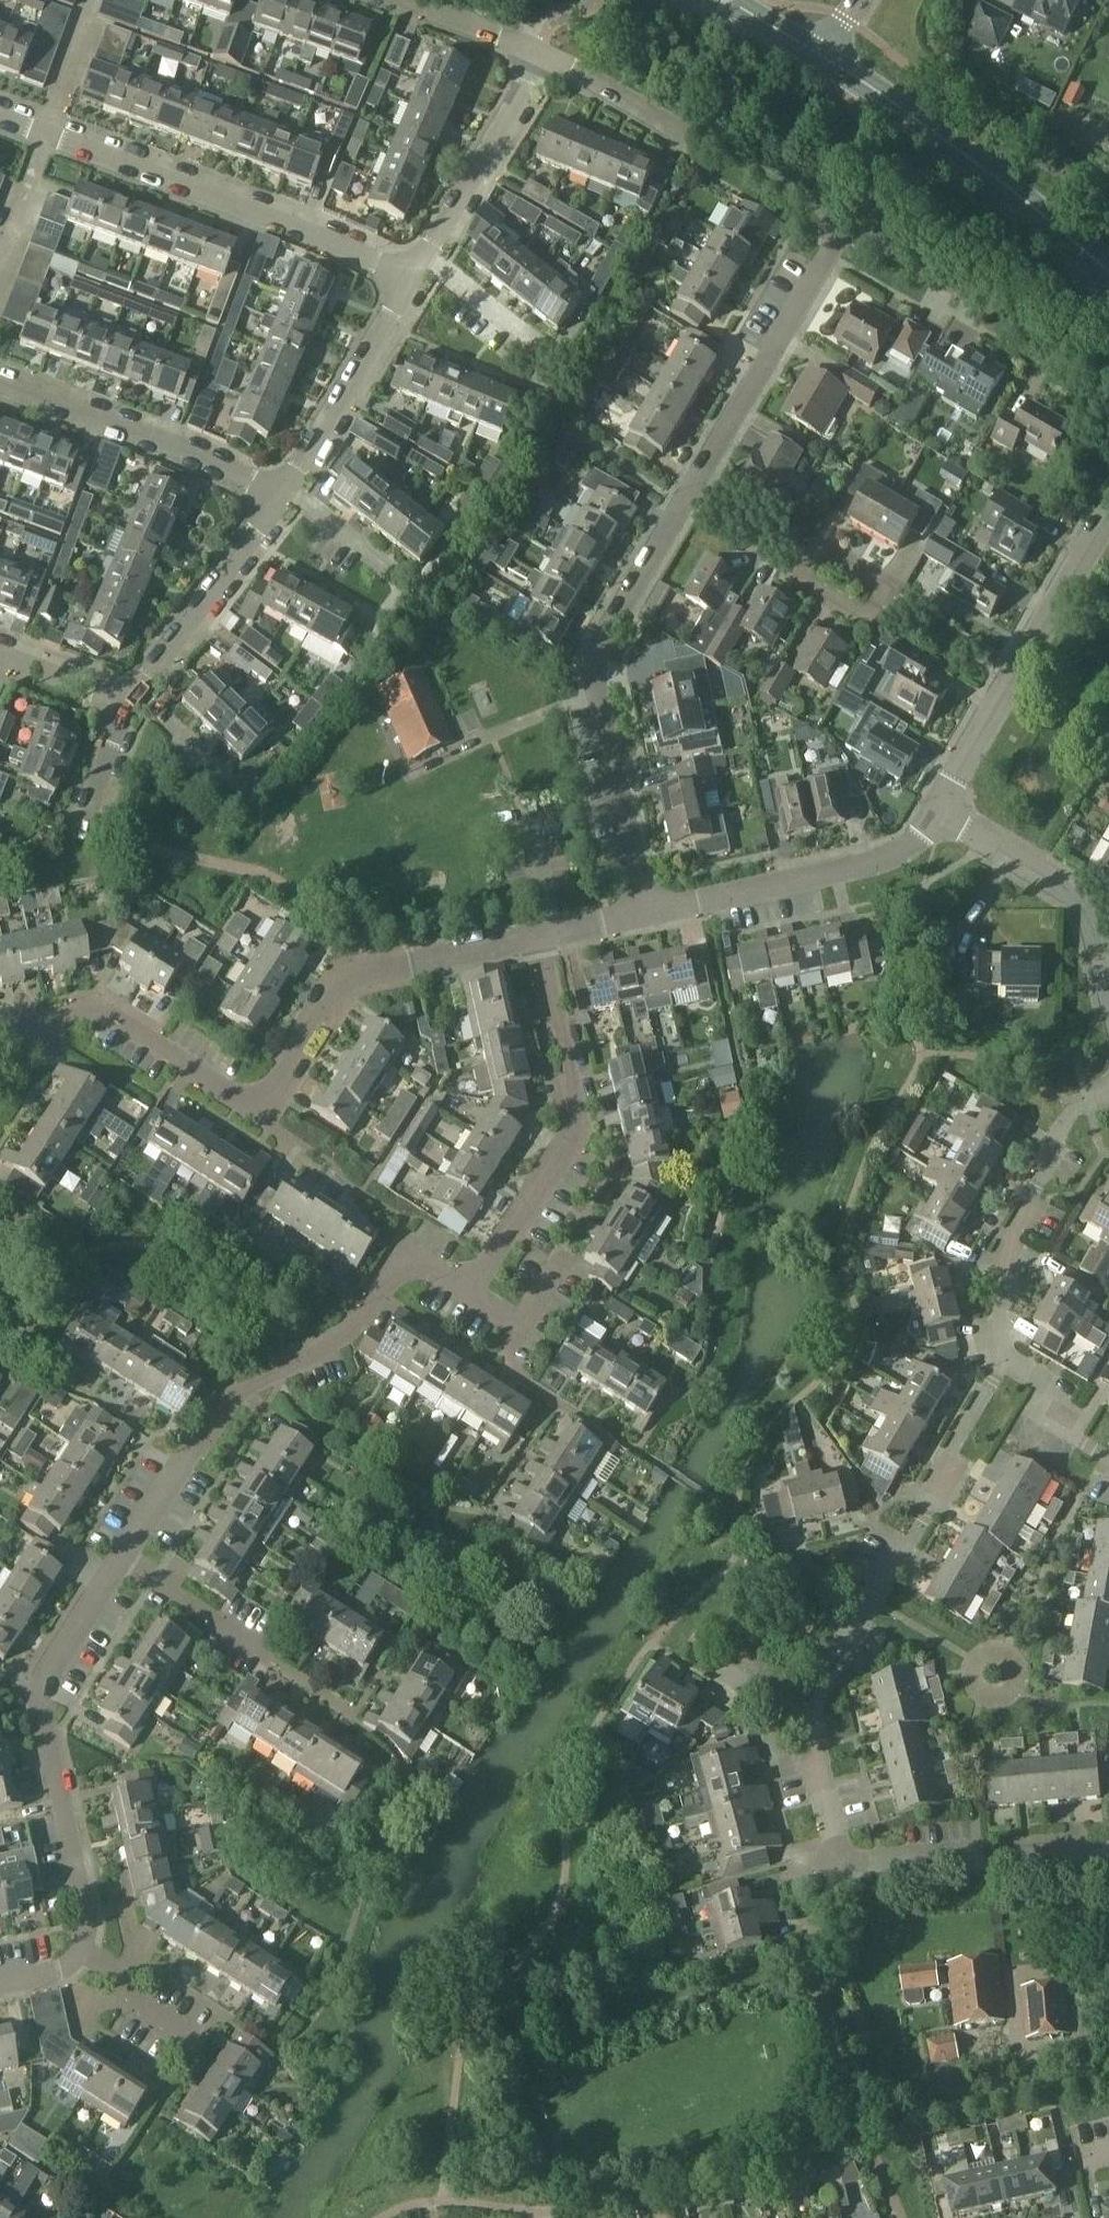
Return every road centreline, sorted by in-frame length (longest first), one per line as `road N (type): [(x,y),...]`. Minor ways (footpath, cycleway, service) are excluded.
road 1 (residential): [(646,921),(583,676),(614,608),(844,222)]
road 2 (residential): [(415,273),(0,115)]
road 3 (residential): [(810,1715),(938,1495),(951,1449),(1005,1349)]
road 4 (residential): [(84,1948),(87,1911),(41,1715),(48,1674),(121,1561)]
road 5 (residential): [(1108,1854),(842,1860),(810,1715)]
road 6 (residential): [(450,1286),(477,1272),(575,1134),(541,942)]
road 7 (tertiary): [(1108,270),(950,142),(820,55)]
road 8 (residential): [(184,1464),(246,1390),(345,1337),(407,1265),(450,1286)]
road 9 (residential): [(844,222),(540,52)]
road 10 (residential): [(940,817),(1108,520)]
road 11 (residential): [(288,1076),(263,1098),(236,1100),(102,1007),(0,1029)]
road 12 (residential): [(646,921),(865,867),(916,848),(940,817)]
road 13 (residential): [(1108,380),(844,222)]
road 14 (residential): [(280,495),(183,445),(0,374)]
road 15 (residential): [(1005,1349),(1009,1249),(1074,1106),(1108,1090)]
road 16 (residential): [(280,495),(415,273)]
road 17 (residential): [(126,701),(280,495)]
road 18 (residential): [(415,273),(540,52)]
road 19 (residential): [(1108,980),(1095,925),(1071,891),(940,817)]
road 20 (residential): [(430,595),(280,495)]
road 21 (residential): [(558,361),(415,273)]
road 22 (residential): [(263,1649),(121,1561)]
road 23 (residential): [(377,971),(541,942)]
road 24 (residential): [(450,1286),(523,1326),(561,1260)]
road 25 (residential): [(1108,1455),(1089,1444),(1041,1379),(1005,1349)]
road 26 (residential): [(540,52),(401,0)]
road 27 (residential): [(84,1948),(200,2036)]
road 28 (residential): [(288,1076),(333,999),(377,971)]
road 29 (residential): [(126,701),(0,655)]
road 30 (residential): [(81,826),(126,701)]

